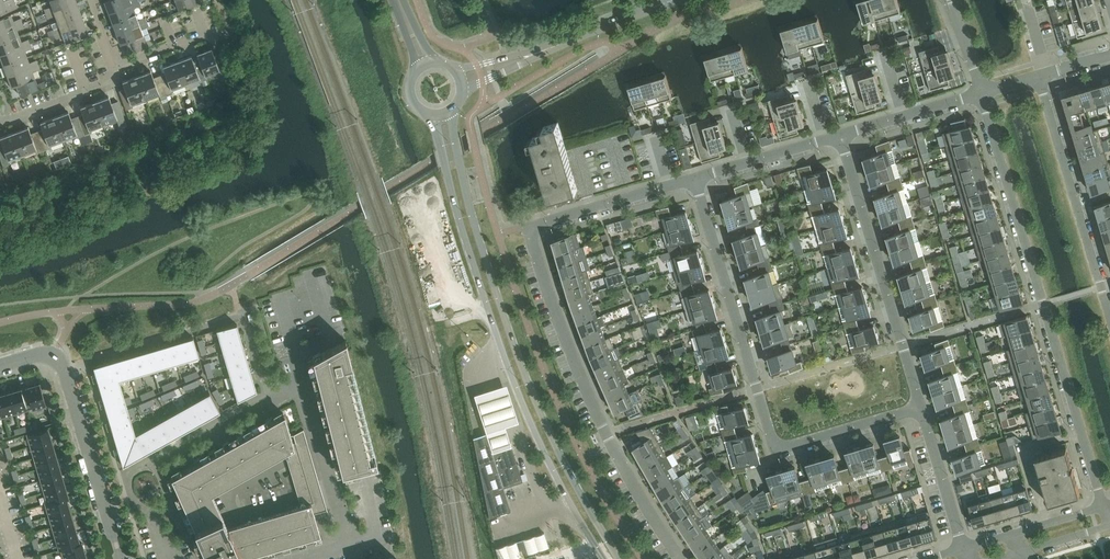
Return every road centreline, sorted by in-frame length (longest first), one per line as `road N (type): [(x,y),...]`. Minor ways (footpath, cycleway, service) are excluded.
road 1 (residential): [(681,558),(600,422),(528,228),(669,186)]
road 2 (secondary): [(620,558),(567,467),(517,353),(449,112)]
road 3 (secondary): [(434,115),(504,357),(603,558)]
road 4 (residential): [(921,407),(776,451),(694,179)]
road 5 (residential): [(982,94),(1104,507)]
road 6 (residential): [(841,136),(921,407)]
road 7 (tertiary): [(0,366),(37,356),(62,363),(121,558)]
road 8 (residential): [(1109,320),(1037,78)]
road 9 (residential): [(305,558),(353,544),(304,383)]
road 10 (residential): [(116,72),(229,29),(218,0)]
road 11 (residential): [(921,407),(964,548)]
road 12 (residential): [(678,0),(550,48)]
road 13 (residential): [(269,402),(157,466)]

